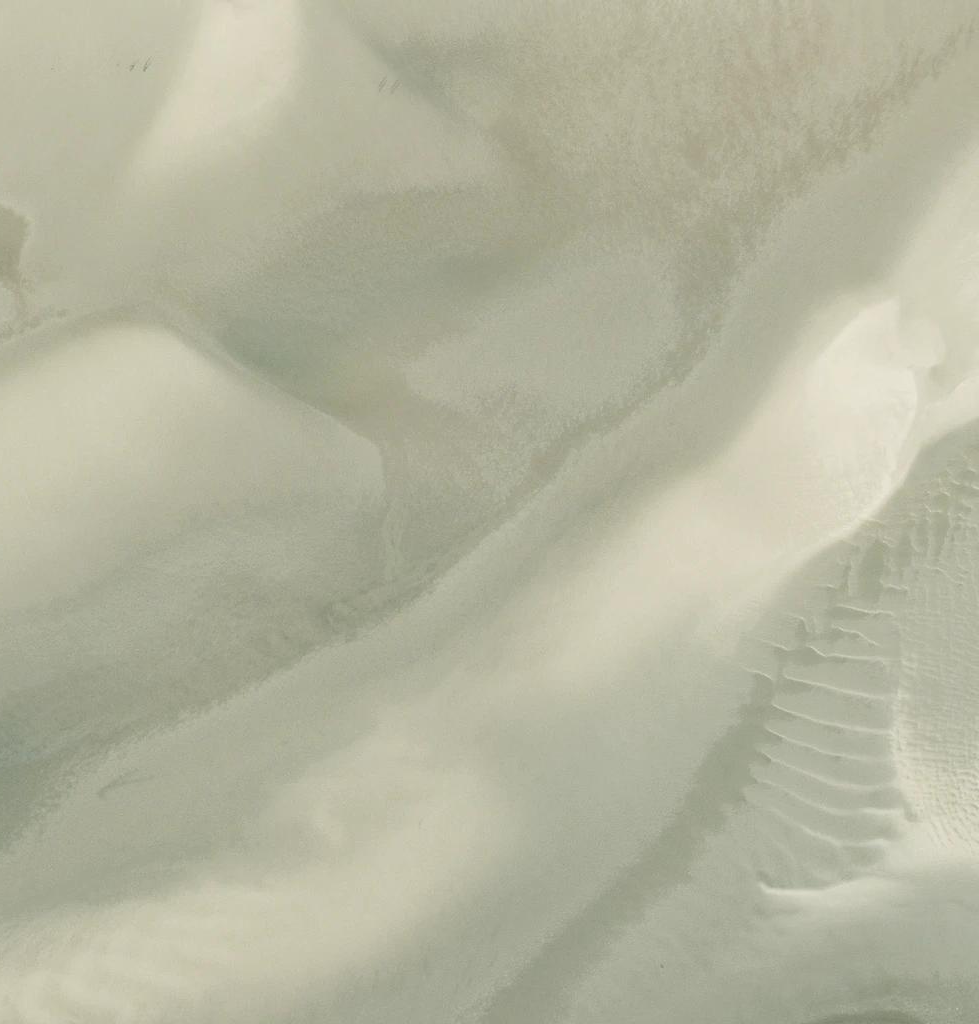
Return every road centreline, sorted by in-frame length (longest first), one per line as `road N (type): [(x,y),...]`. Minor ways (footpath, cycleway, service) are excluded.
road 1 (track): [(173,0),(162,11),(0,33)]

